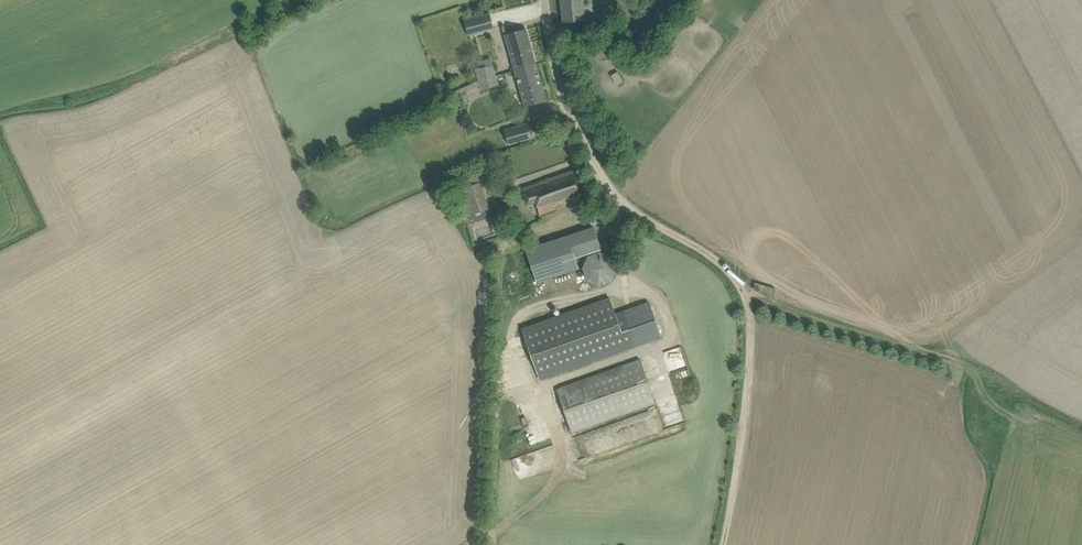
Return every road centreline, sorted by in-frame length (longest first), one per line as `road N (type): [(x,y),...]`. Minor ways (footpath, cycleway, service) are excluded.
road 1 (track): [(719,544),(754,332),(748,293),(729,270),(633,209)]
road 2 (unclassified): [(633,209),(599,170),(563,98),(544,0)]
road 3 (track): [(473,544),(492,535),(502,347)]

